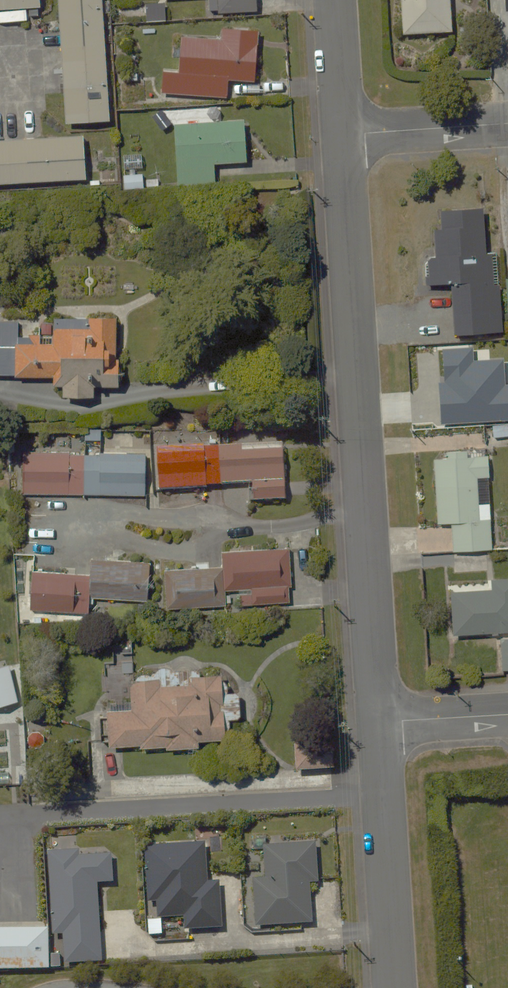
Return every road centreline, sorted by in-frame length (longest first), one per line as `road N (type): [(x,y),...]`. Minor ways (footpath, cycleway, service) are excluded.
road 1 (residential): [(343,135),(378,723)]
road 2 (residential): [(378,723),(396,987)]
road 3 (residential): [(343,135),(507,124)]
road 4 (residential): [(335,0),(343,135)]
road 5 (residential): [(378,723),(507,715)]

